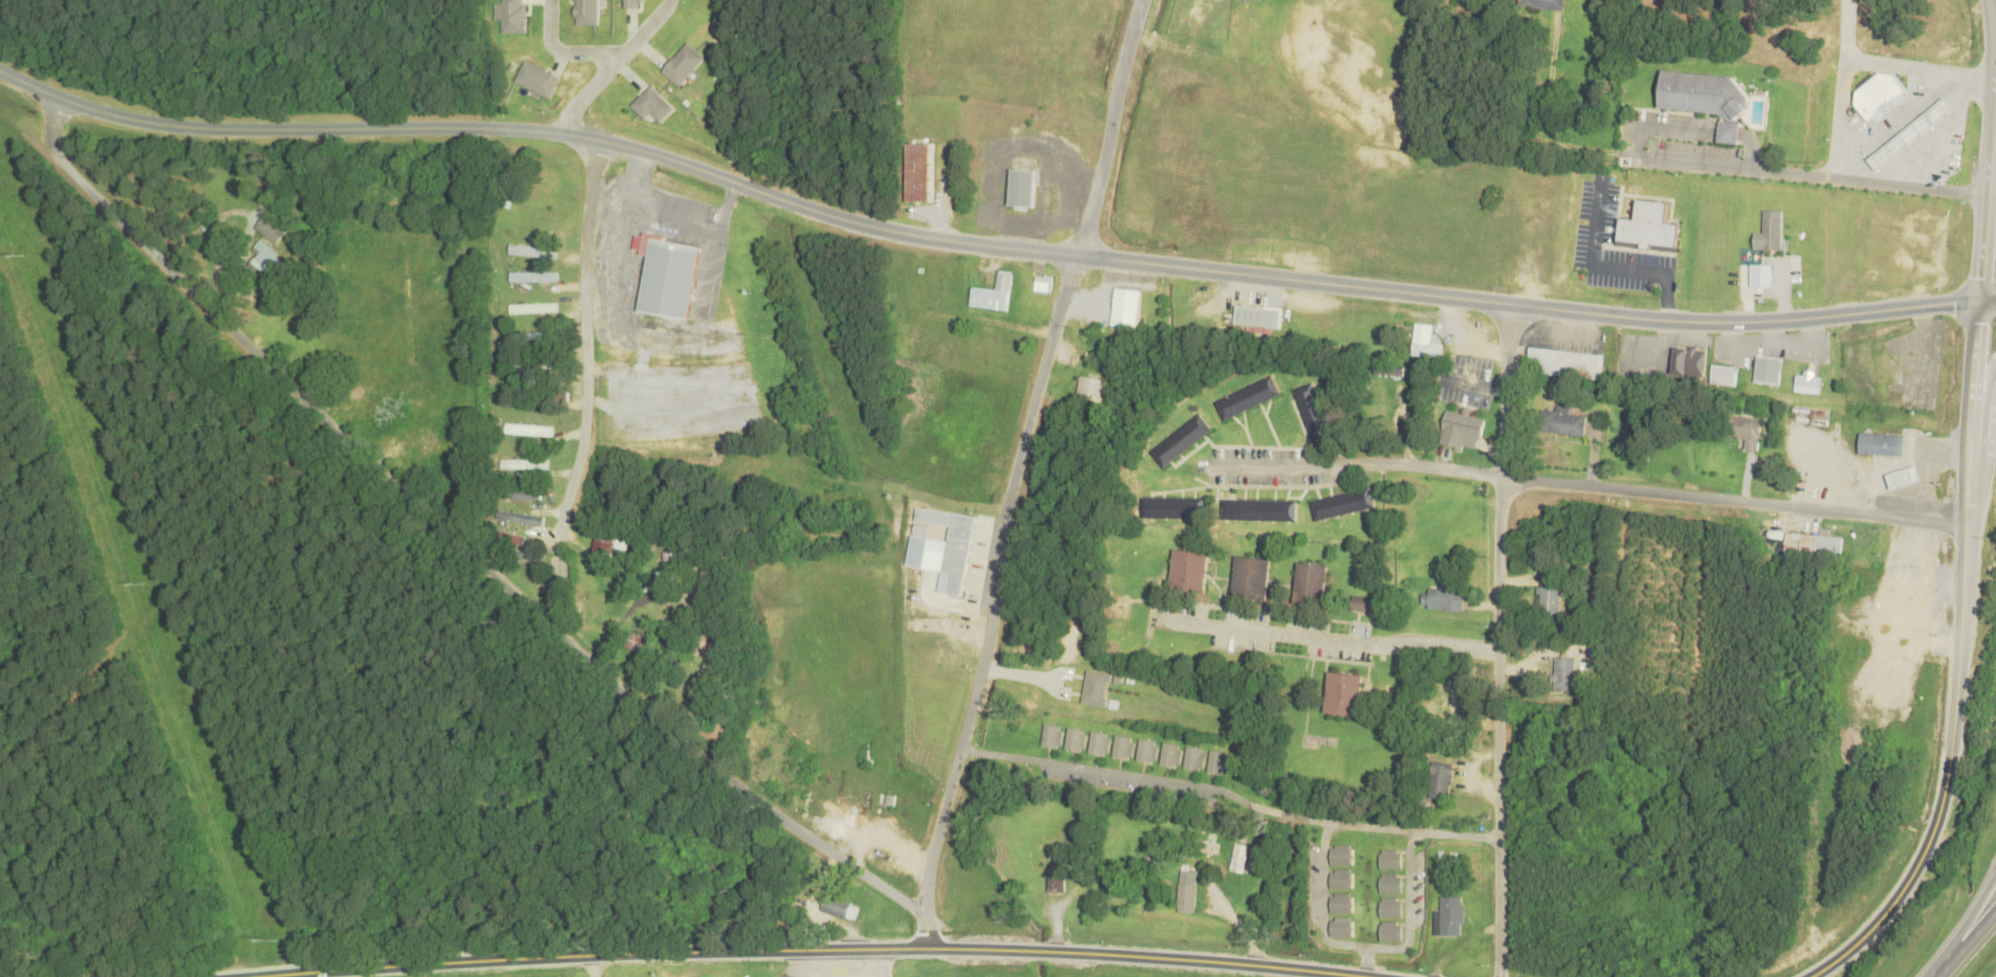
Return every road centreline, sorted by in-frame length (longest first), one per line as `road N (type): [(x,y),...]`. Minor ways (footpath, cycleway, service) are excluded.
road 1 (tertiary): [(596,137),(882,228),(1076,256),(1700,323),(1979,300)]
road 2 (residential): [(56,94),(55,154),(431,521),(725,780),(924,912)]
road 3 (secondary): [(1103,954),(694,951),(253,976)]
road 4 (residential): [(927,948),(926,874),(981,674),(1011,491),(1076,256)]
road 5 (residential): [(1499,976),(1499,526),(1509,305)]
road 6 (residential): [(1332,464),(1438,465),(1970,523)]
road 7 (tertiary): [(596,137),(495,125),(163,122),(90,107),(0,68)]
road 8 (secondary): [(1970,523),(1936,819),(1888,909),(1809,976)]
road 9 (residential): [(548,620),(560,591),(564,513),(586,426),(584,254),(596,137)]
road 10 (secondary): [(1375,976),(1103,954)]
road 11 (residential): [(1142,0),(1076,256)]
road 12 (motorway): [(1995,867),(1939,976)]
road 13 (secondary): [(1979,300),(1972,421)]

